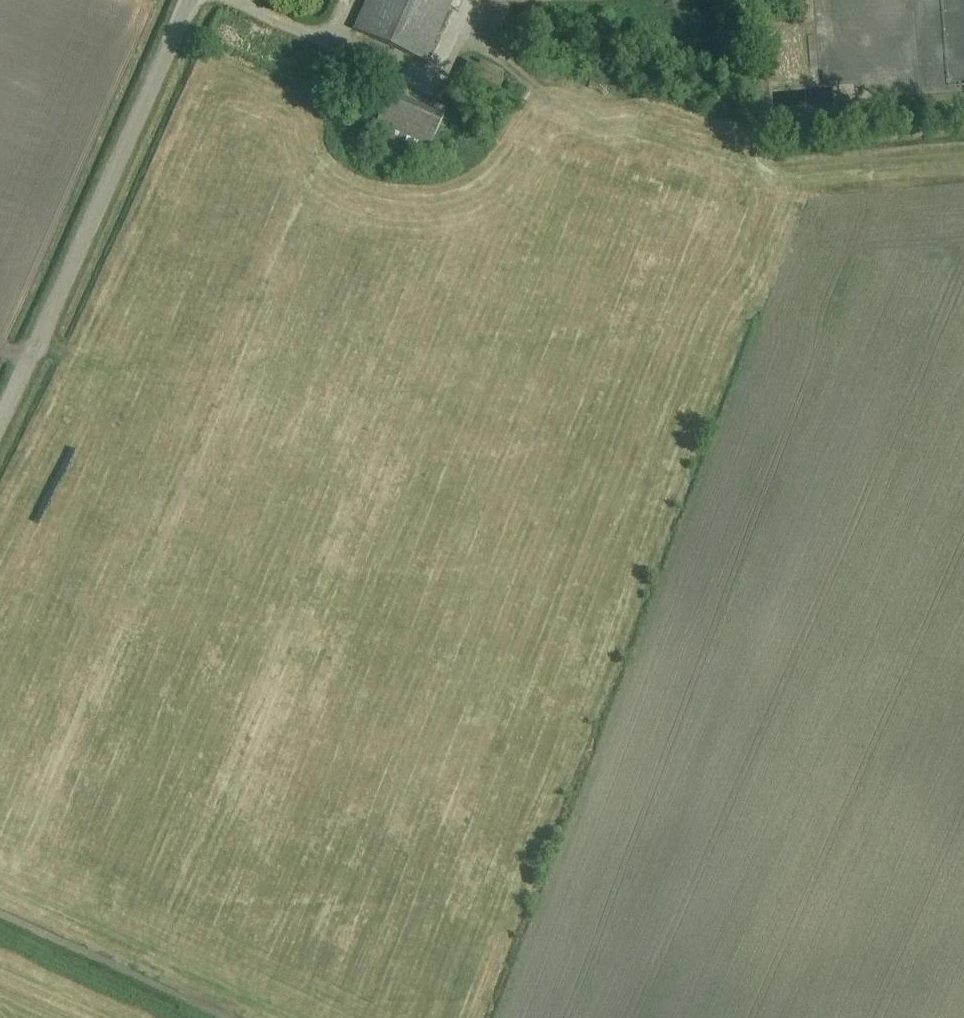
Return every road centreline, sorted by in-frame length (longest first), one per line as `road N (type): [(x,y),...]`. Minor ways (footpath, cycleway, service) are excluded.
road 1 (unclassified): [(188,0),(0,417)]

